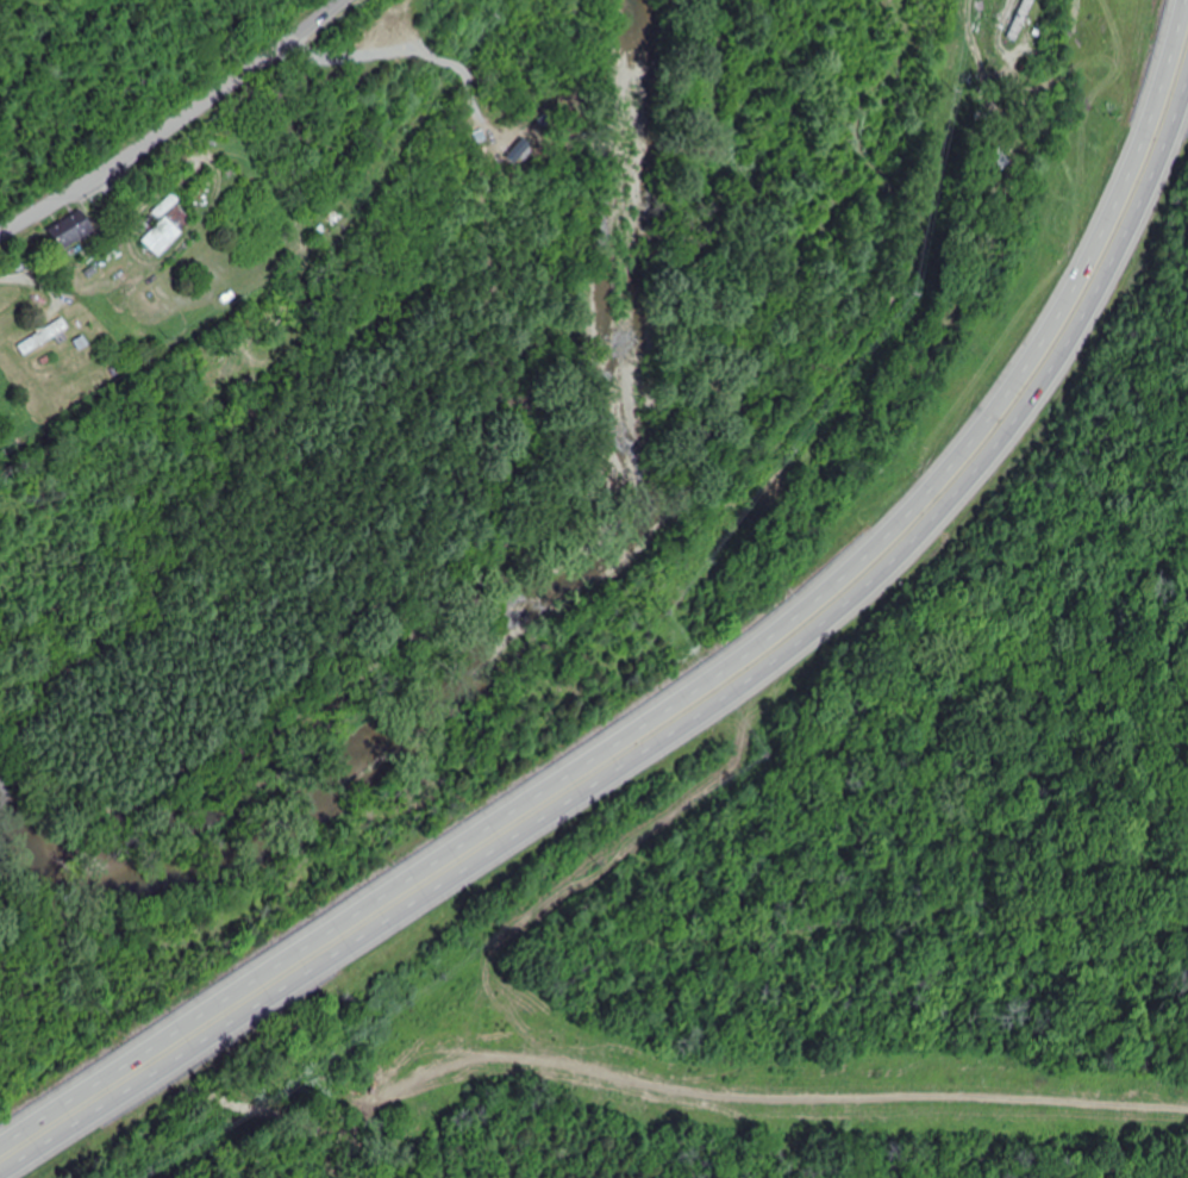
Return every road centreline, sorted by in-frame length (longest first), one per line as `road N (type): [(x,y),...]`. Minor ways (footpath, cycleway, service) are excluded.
road 1 (trunk): [(1187,0),(1156,104),(1055,322),(978,432),(879,541),(732,663),(0,1144)]
road 2 (trunk): [(0,1175),(693,723),(912,542),(1025,410),(1086,317),(1124,249),(1187,88)]
road 3 (residential): [(0,224),(211,94),(230,74)]
road 4 (residential): [(230,74),(334,0)]

